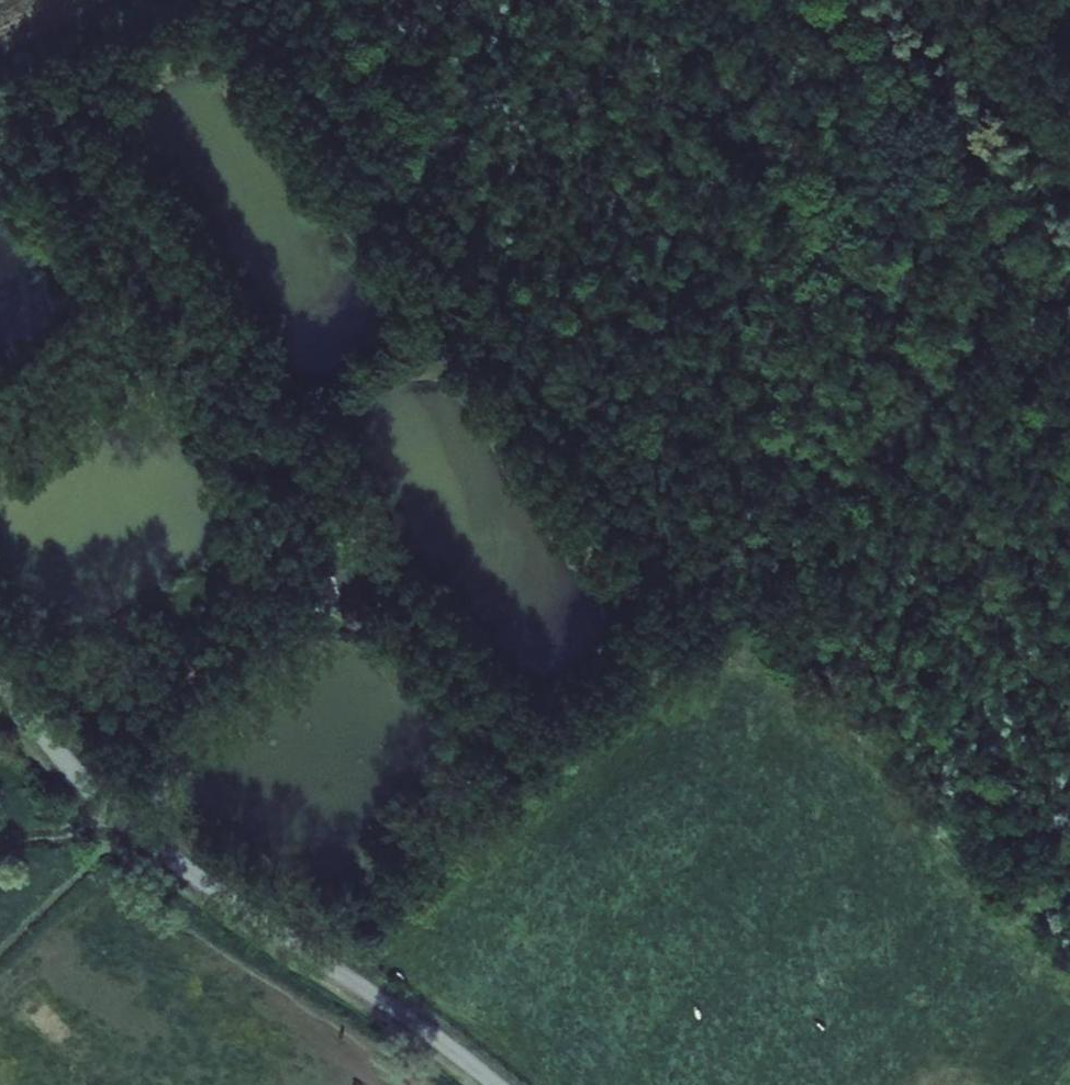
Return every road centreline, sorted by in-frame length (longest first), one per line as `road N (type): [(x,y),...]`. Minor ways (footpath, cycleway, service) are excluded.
road 1 (track): [(0,681),(137,843),(398,1006),(493,1084)]

